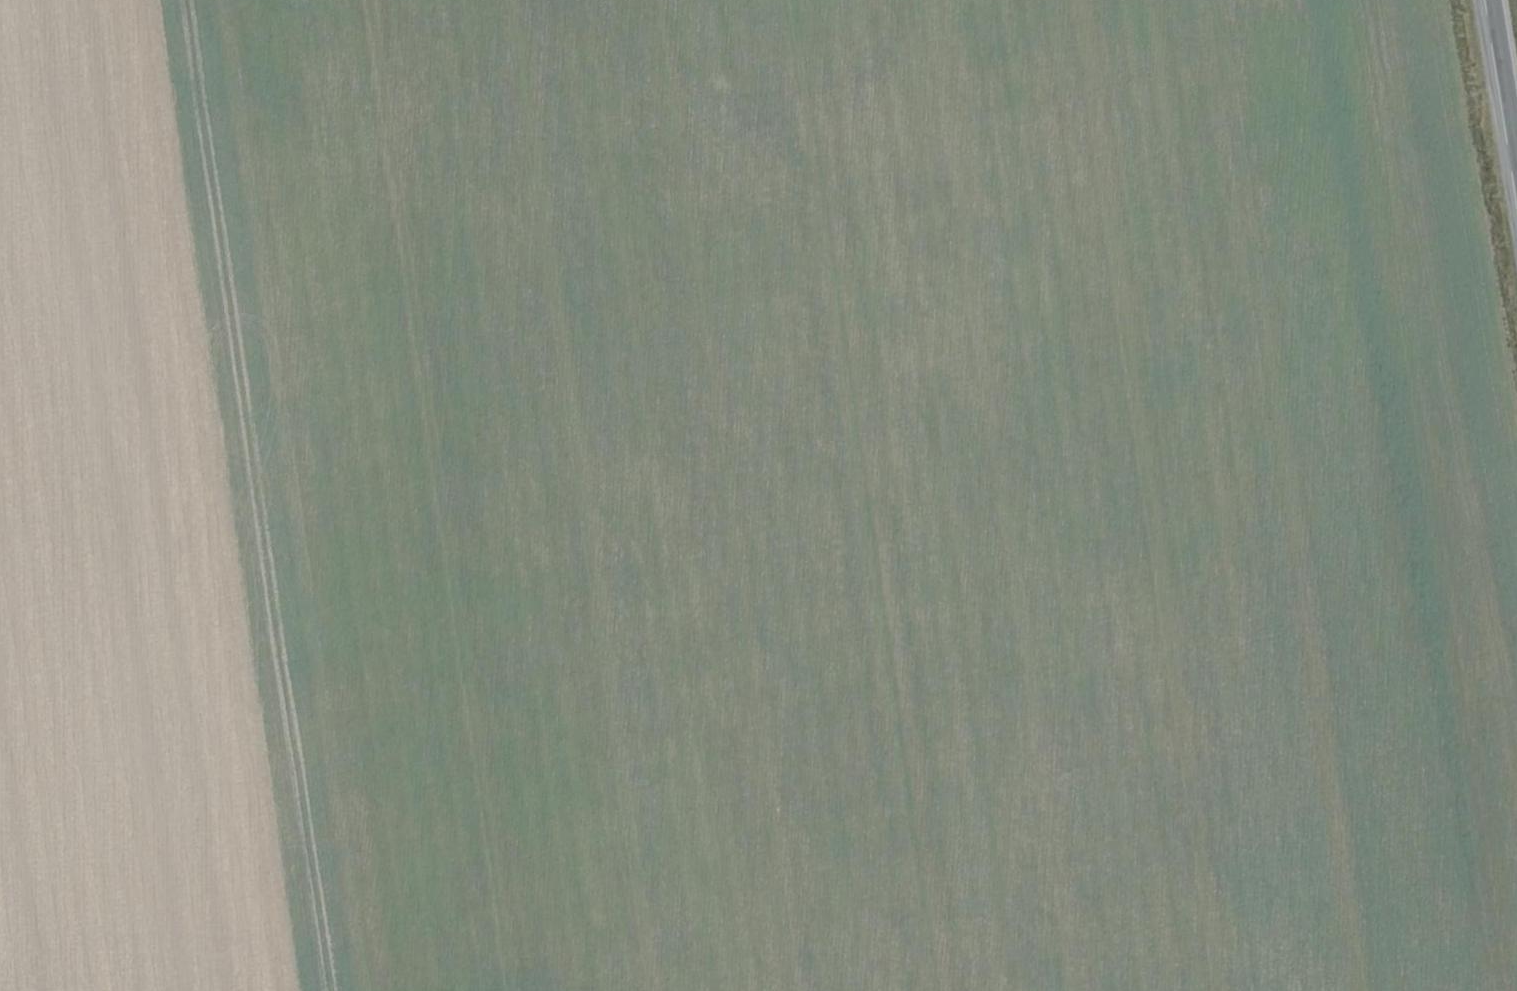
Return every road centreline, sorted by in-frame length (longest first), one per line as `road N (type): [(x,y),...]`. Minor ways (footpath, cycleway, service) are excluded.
road 1 (primary): [(1481,0),(1516,223)]

